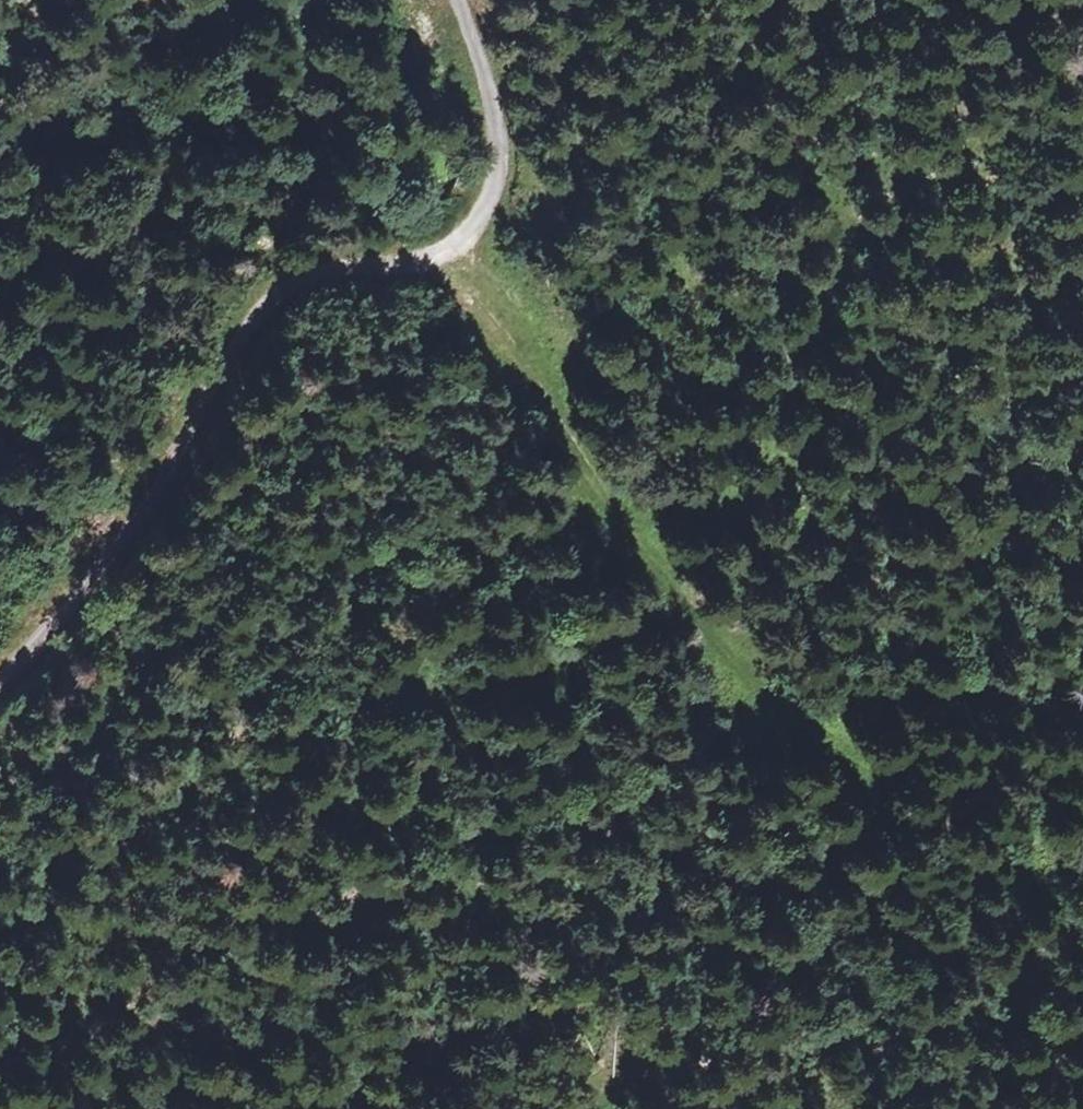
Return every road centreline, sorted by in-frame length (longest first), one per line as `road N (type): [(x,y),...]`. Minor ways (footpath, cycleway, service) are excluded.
road 1 (unclassified): [(461,0),(500,130),(491,207),(461,242),(439,252),(392,268),(309,278),(285,293),(241,349),(142,509),(0,681)]

